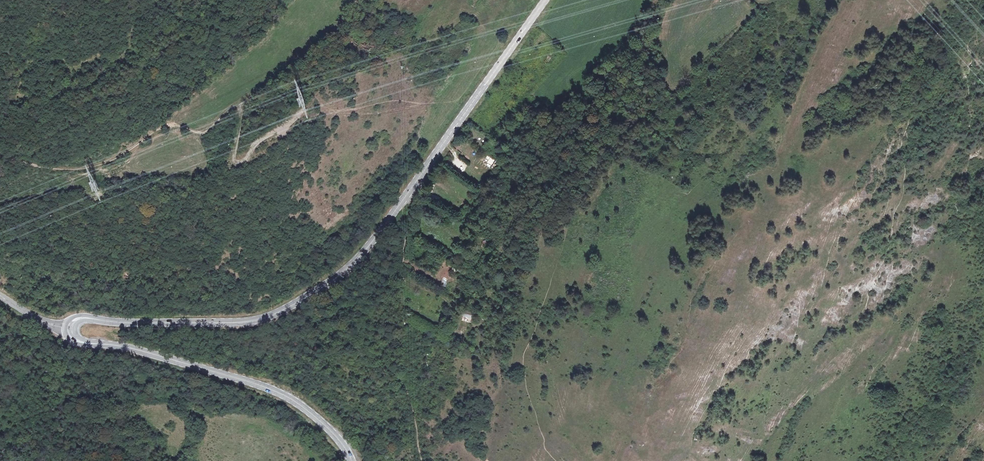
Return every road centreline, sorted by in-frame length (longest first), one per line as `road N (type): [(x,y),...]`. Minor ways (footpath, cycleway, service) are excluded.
road 1 (secondary): [(548,0),(385,226),(316,293),(255,321),(79,318),(69,328)]
road 2 (track): [(358,0),(305,60),(202,134),(164,128),(85,168),(37,166),(0,148)]
road 3 (secondary): [(69,328),(75,342),(269,389),(323,424),(352,460)]
road 4 (track): [(748,0),(757,13),(657,111)]

